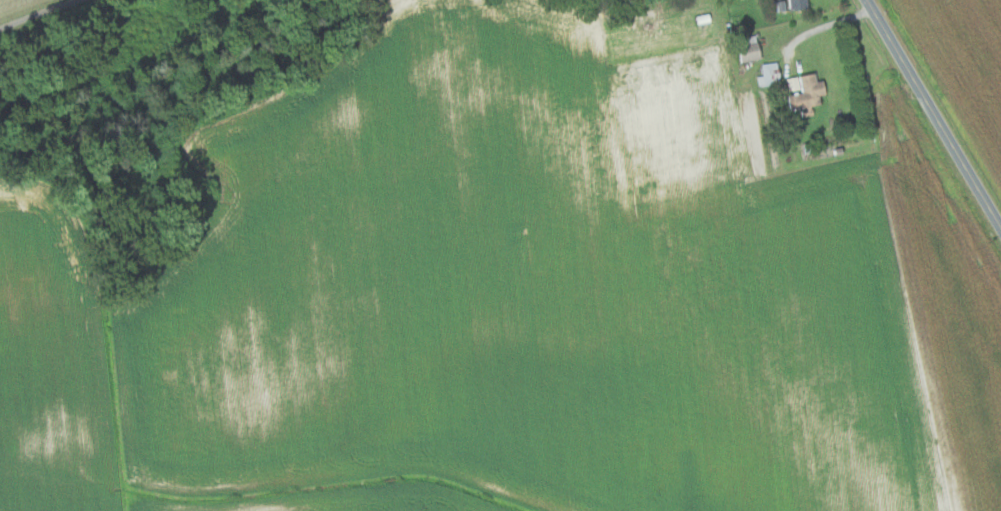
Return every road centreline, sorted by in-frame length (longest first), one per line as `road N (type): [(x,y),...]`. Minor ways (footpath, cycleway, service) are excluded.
road 1 (tertiary): [(1000,229),(864,0)]

